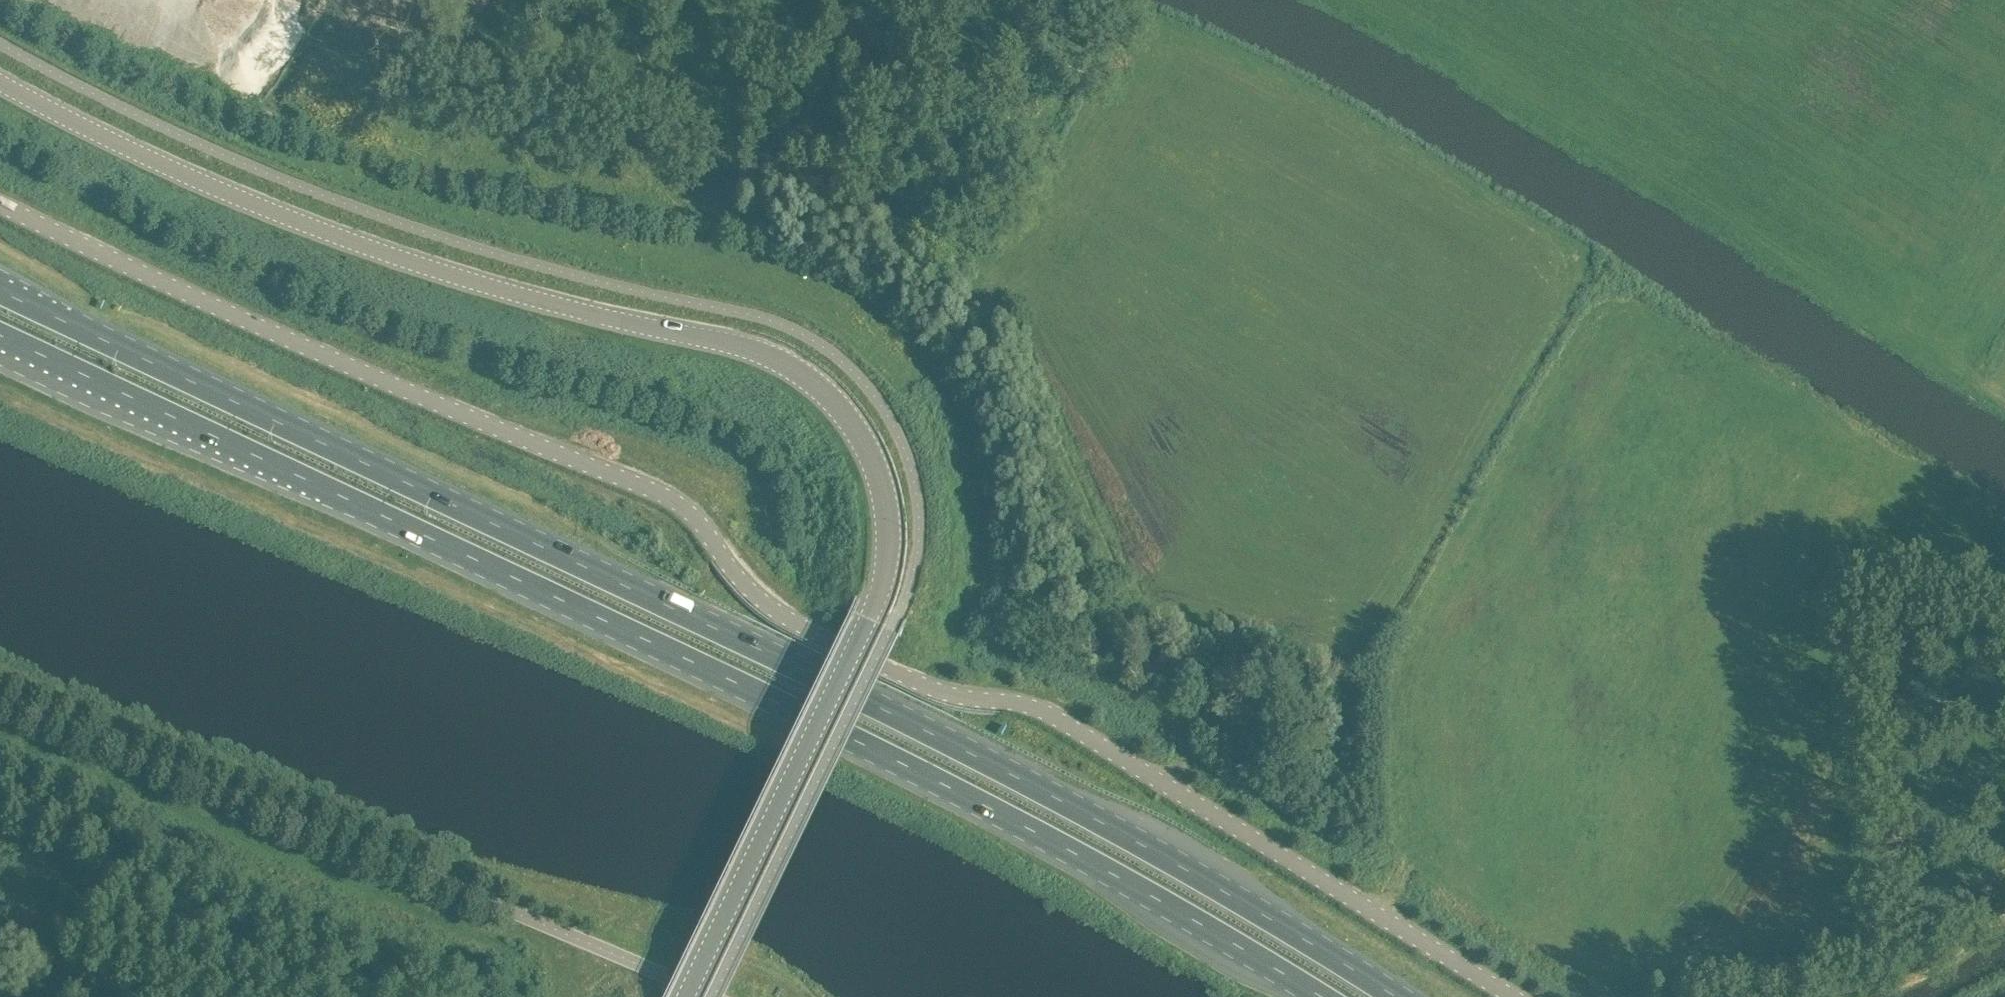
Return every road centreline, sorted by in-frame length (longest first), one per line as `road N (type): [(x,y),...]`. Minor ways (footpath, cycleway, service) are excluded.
road 1 (unclassified): [(0,203),(377,378),(663,492),(689,513),(738,578),(804,627),(935,690),(1048,710),(1514,996)]
road 2 (trunk): [(1397,996),(953,742),(0,290)]
road 3 (tertiary): [(687,996),(887,580),(892,525),(879,474),(851,419),(790,366),(740,346),(385,257),(199,186),(0,82)]
road 4 (trunk): [(0,334),(934,779),(1319,996)]

